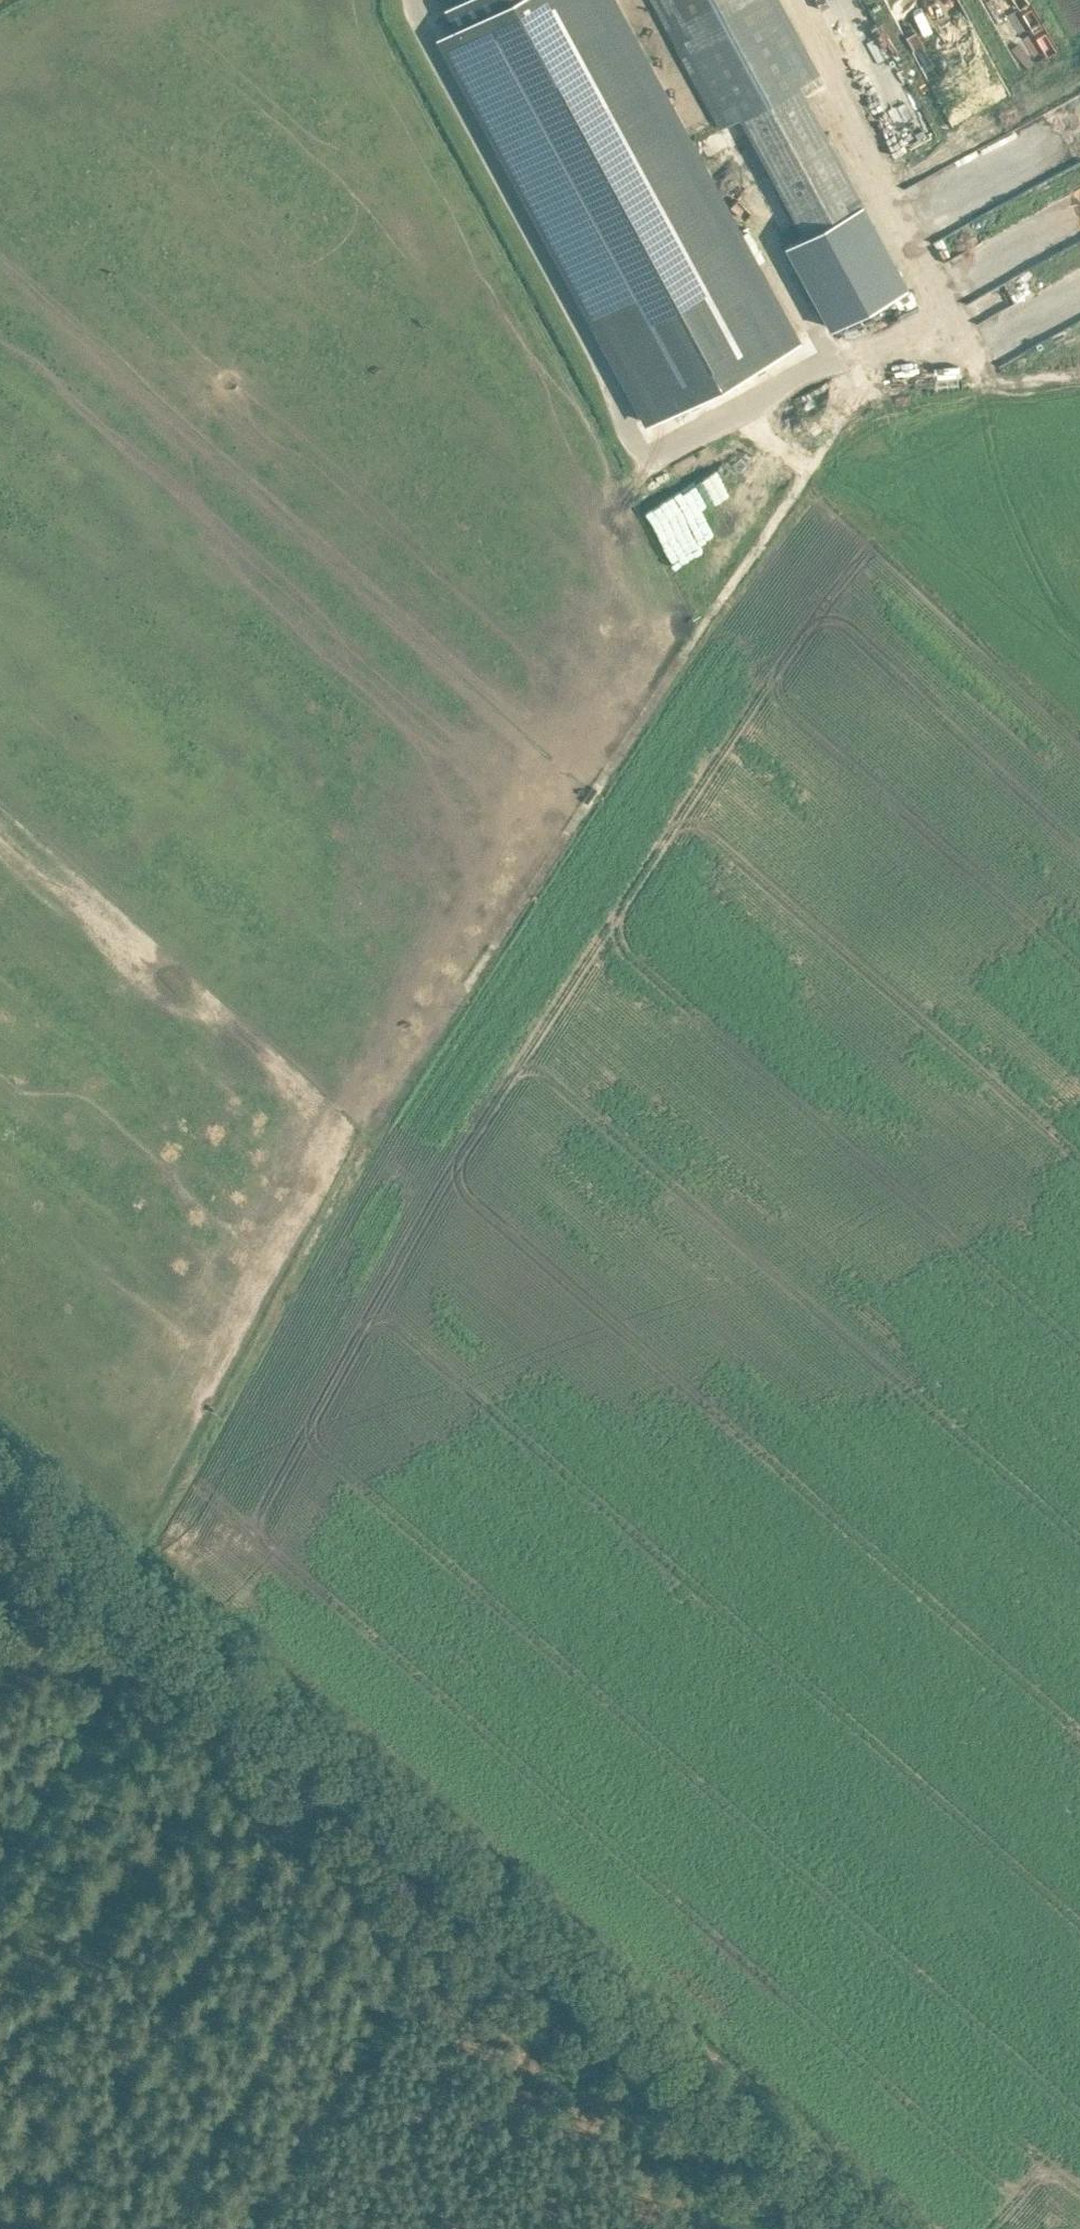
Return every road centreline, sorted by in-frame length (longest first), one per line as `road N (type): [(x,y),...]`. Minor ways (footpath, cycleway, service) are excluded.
road 1 (unclassified): [(853,2228),(0,1486)]

